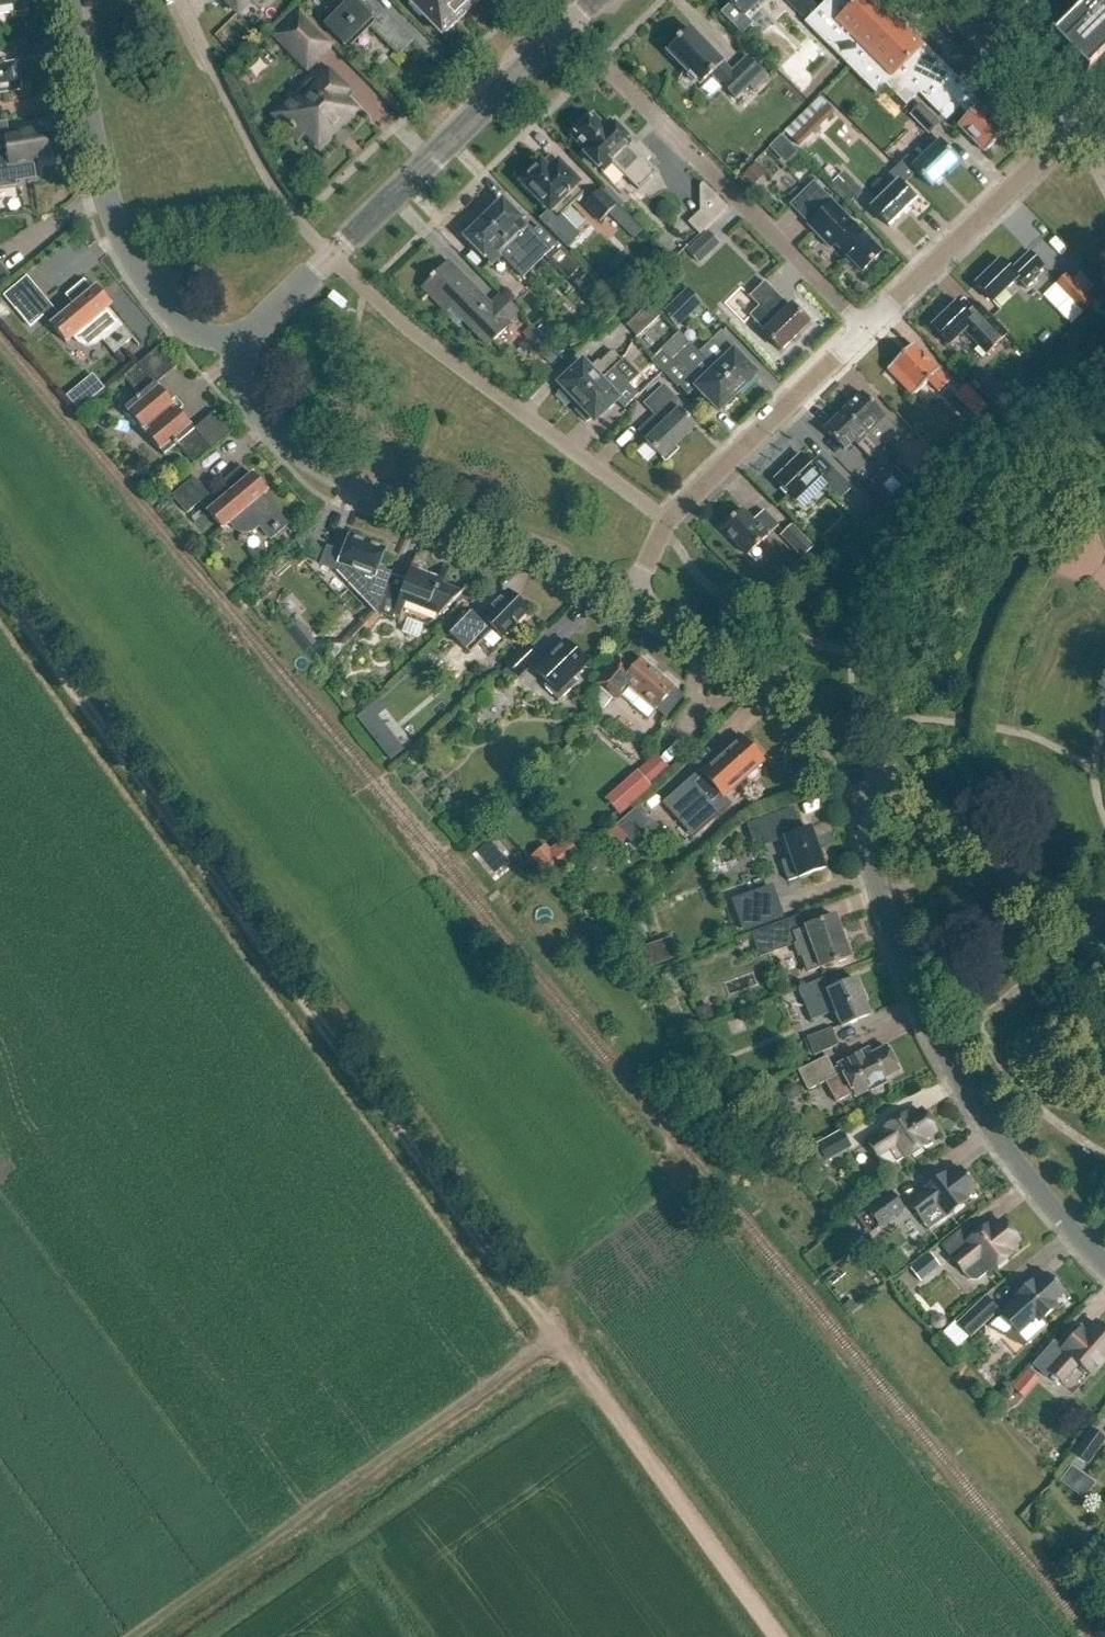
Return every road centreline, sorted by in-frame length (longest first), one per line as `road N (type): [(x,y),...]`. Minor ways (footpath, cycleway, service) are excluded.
road 1 (track): [(0,588),(587,1379)]
road 2 (residential): [(1104,1263),(999,1138),(918,998),(864,831),(864,808),(883,775)]
road 3 (residential): [(629,599),(361,488),(303,455),(248,401),(240,340)]
road 4 (track): [(211,1636),(587,1379)]
road 5 (residential): [(669,521),(329,257)]
road 6 (residential): [(865,333),(567,28)]
road 7 (unclassified): [(240,340),(188,331),(123,245),(106,197),(70,0)]
road 8 (unclassified): [(329,257),(567,28)]
road 9 (track): [(587,1379),(777,1636)]
road 10 (residential): [(883,775),(763,680),(629,599)]
road 11 (residential): [(329,257),(269,182),(180,0)]
road 12 (residential): [(865,333),(1076,124)]
road 13 (residential): [(883,775),(1104,957)]
road 14 (residential): [(669,521),(865,333)]
road 15 (unclassified): [(1076,124),(954,0)]
road 16 (unclassified): [(240,340),(329,257)]

